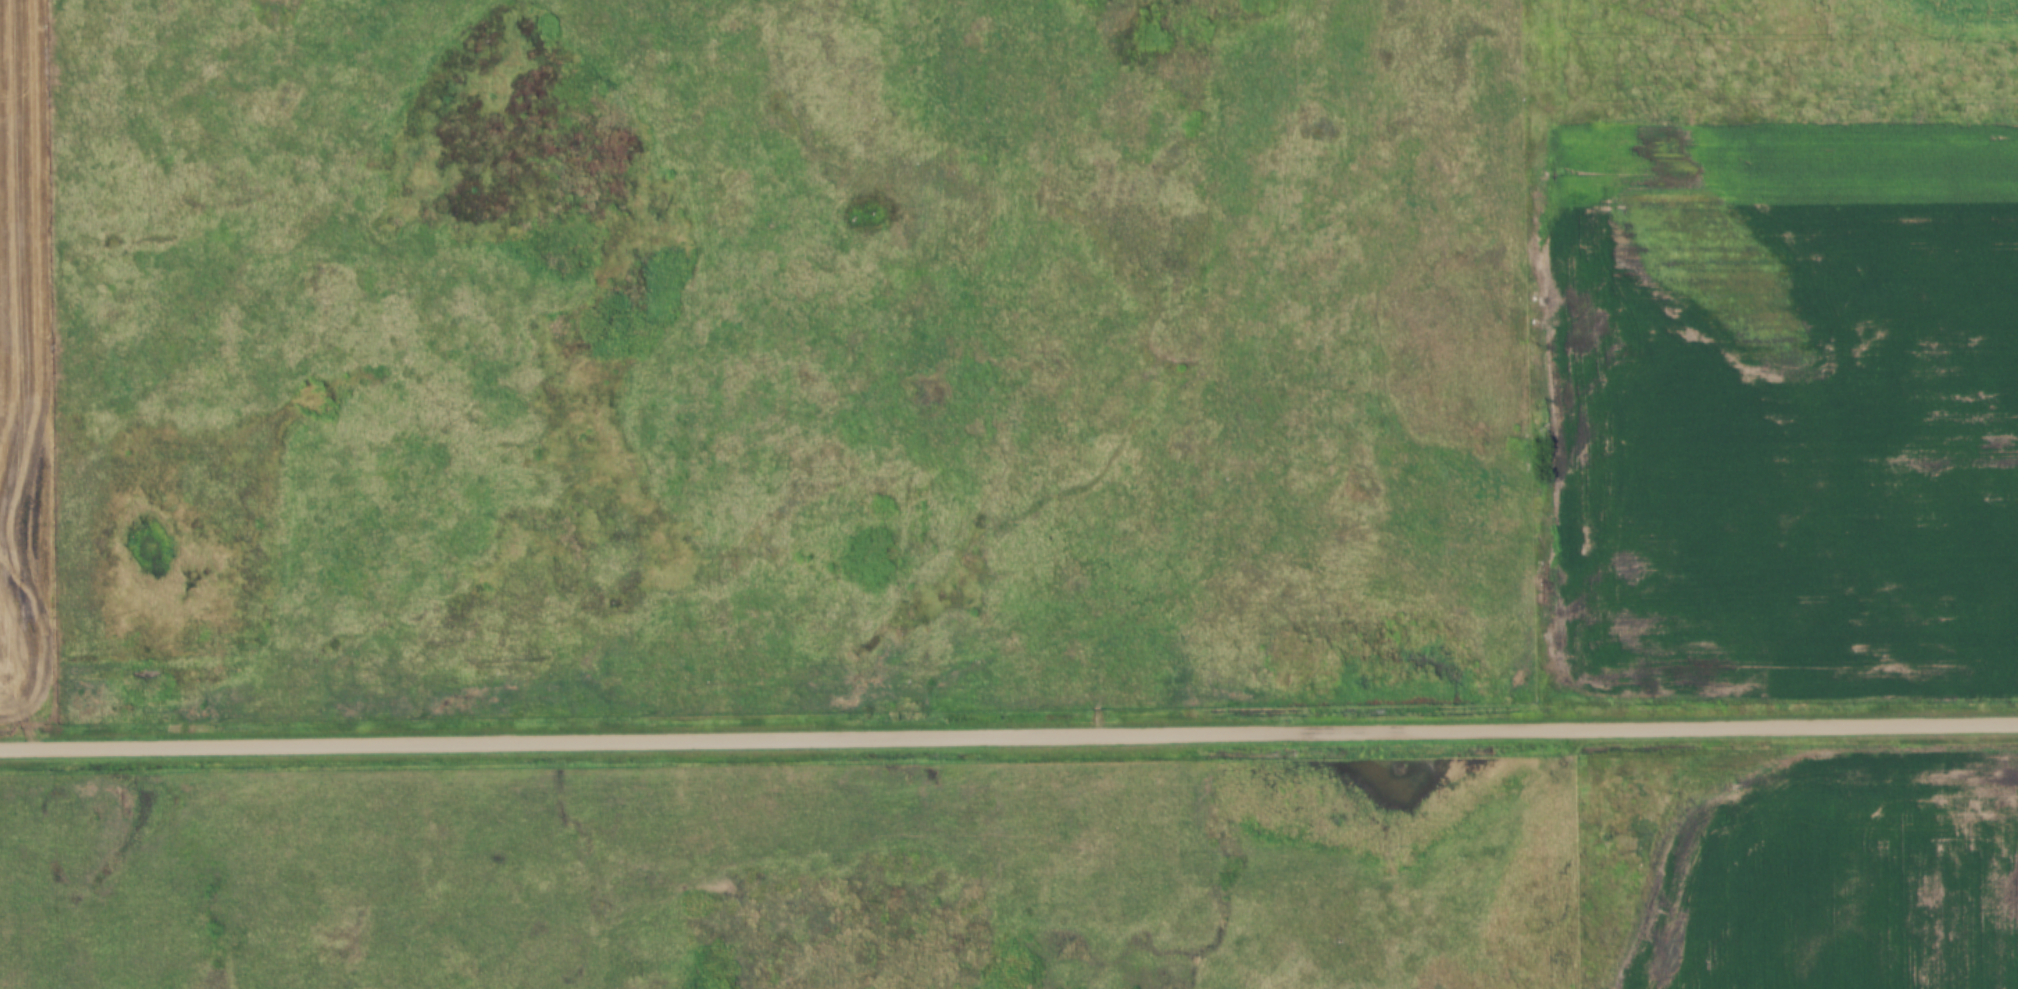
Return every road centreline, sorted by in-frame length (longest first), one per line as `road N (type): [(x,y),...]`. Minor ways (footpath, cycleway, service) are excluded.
road 1 (residential): [(0,751),(2017,726)]

